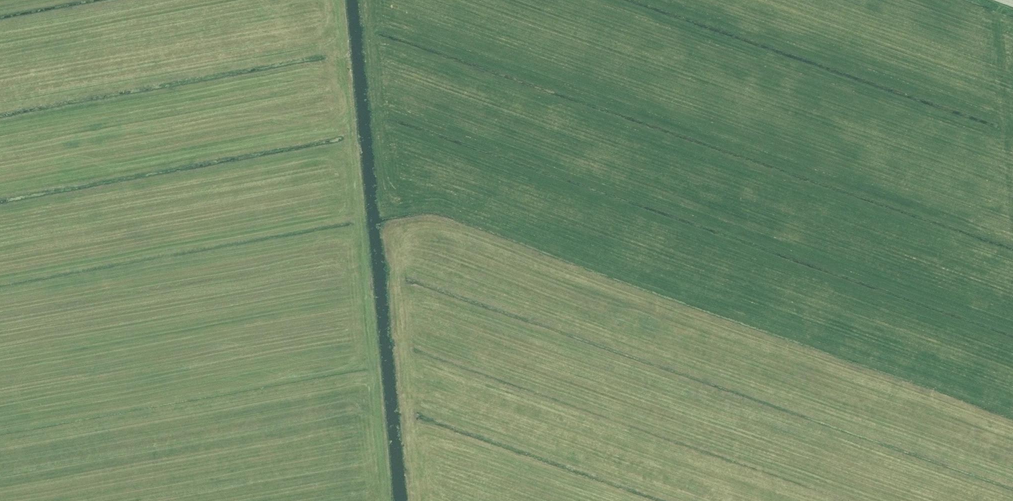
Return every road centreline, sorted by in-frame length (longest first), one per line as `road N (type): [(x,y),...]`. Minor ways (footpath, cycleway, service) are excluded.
road 1 (track): [(340,0),(389,500)]

